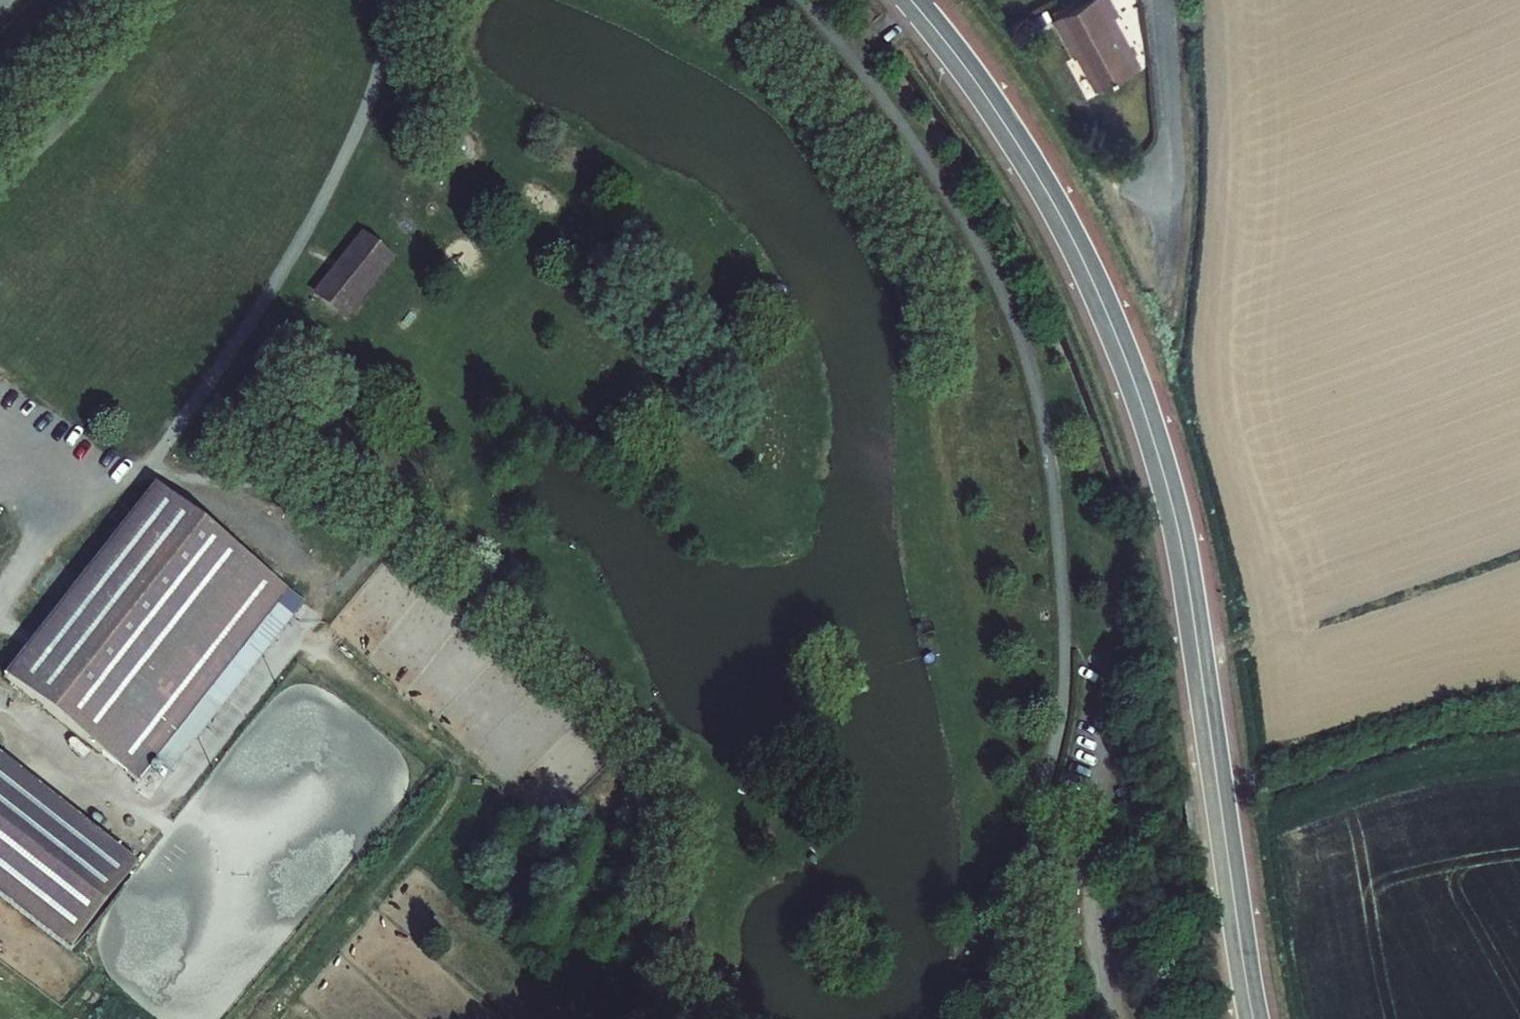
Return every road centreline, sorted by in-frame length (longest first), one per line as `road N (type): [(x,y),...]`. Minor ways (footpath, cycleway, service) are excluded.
road 1 (secondary): [(1253,1018),(1184,560),(1150,431),(1111,321),(1053,202),(912,0)]
road 2 (residential): [(1167,206),(1173,146),(1163,0)]

